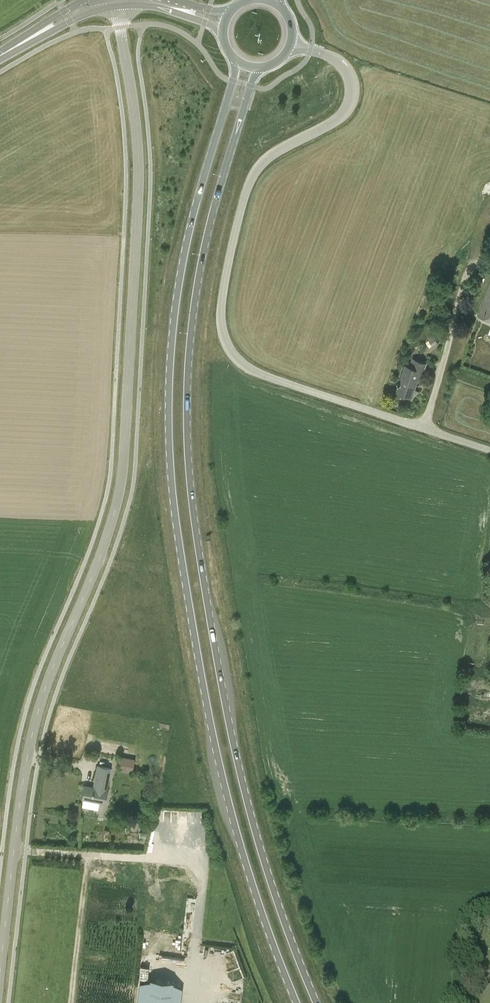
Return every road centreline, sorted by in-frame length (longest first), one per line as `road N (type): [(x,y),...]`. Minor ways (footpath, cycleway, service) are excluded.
road 1 (unclassified): [(0,986),(33,731),(124,480),(138,164),(115,0)]
road 2 (primary): [(238,63),(184,256),(170,456),(216,746),(296,1002)]
road 3 (primary): [(317,1002),(272,883),(233,743),(188,456),(202,265),(257,68)]
road 4 (unclassified): [(489,450),(258,374),(233,355),(222,318),(224,289),(257,171),(339,121),(352,99),(341,62),(290,46)]
road 5 (track): [(71,1002),(90,857),(180,864),(200,890),(198,932)]

